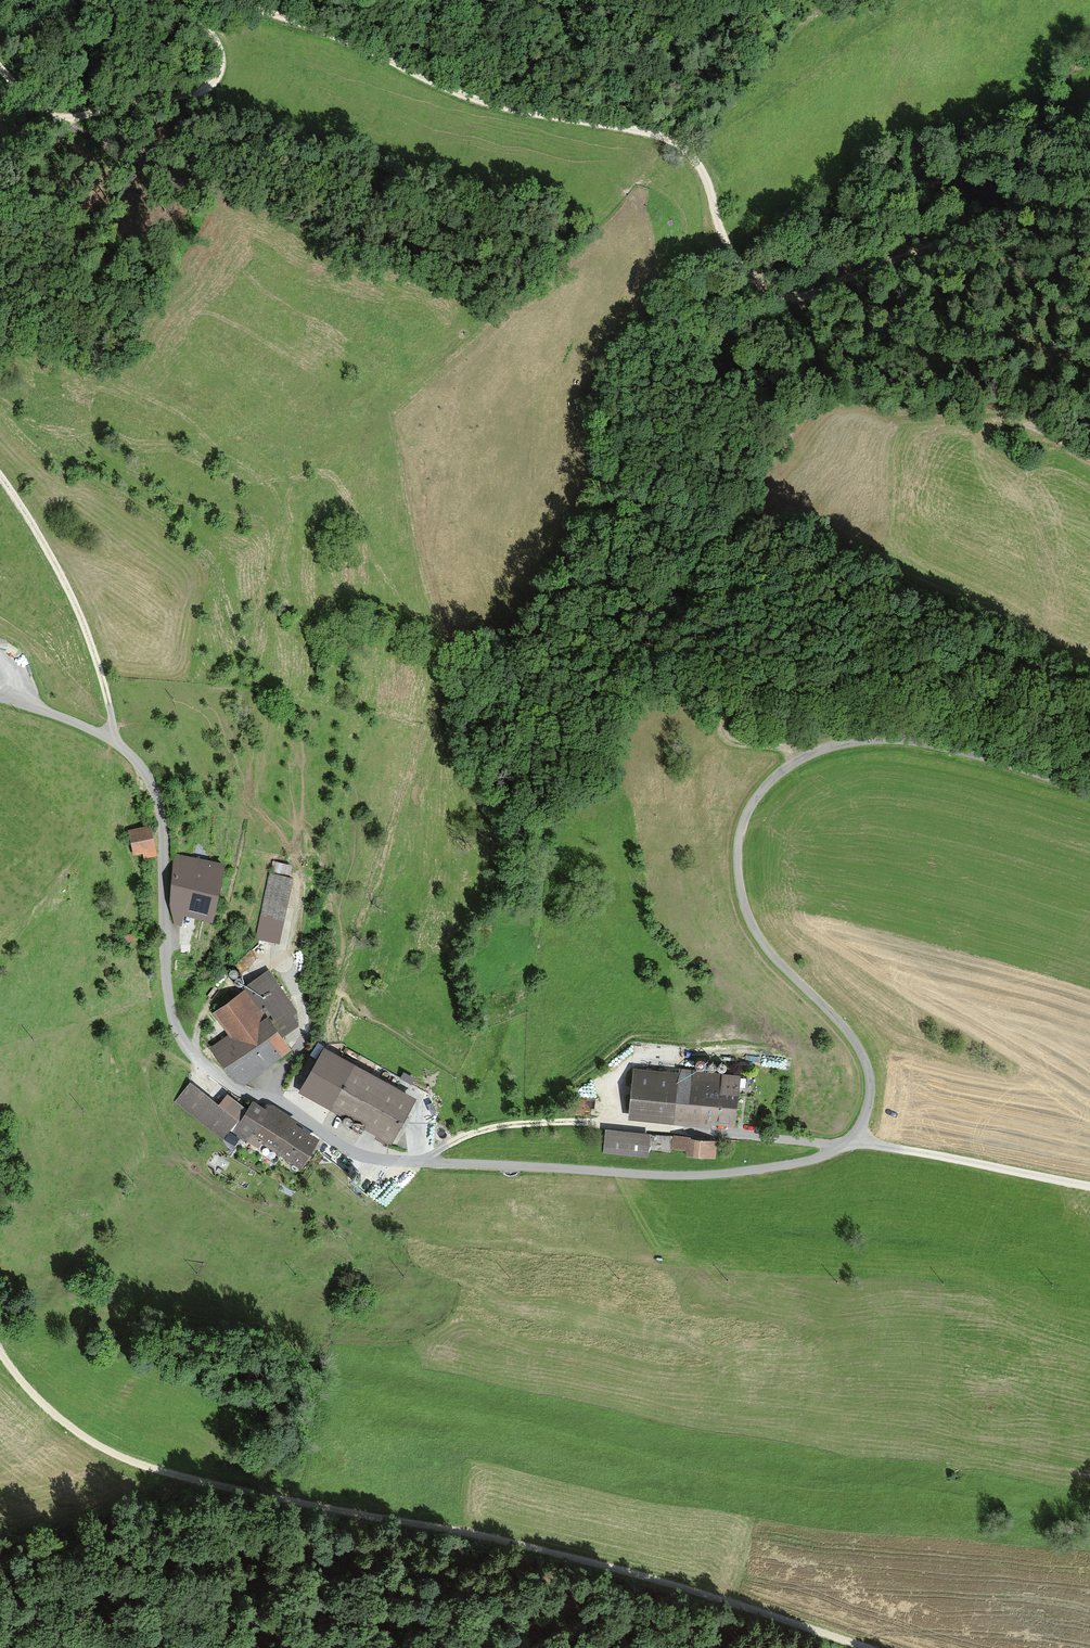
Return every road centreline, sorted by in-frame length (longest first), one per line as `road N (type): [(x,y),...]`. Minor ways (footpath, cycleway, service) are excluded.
road 1 (unclassified): [(1089,794),(892,742),(806,754),(748,805),(737,855),(746,914),(765,949),(860,1054),(869,1088),(854,1141),(803,1162),(730,1173),(396,1163),(345,1150),(273,1096),(228,1087),(191,1057),(168,1009),(163,829),(153,788),(137,762),(90,729),(0,698)]
road 2 (track): [(861,1647),(586,1563),(186,1480)]
road 3 (track): [(806,754),(739,745),(725,738),(719,718),(763,693),(1006,662),(1037,648),(1031,591),(987,438)]
road 4 (track): [(230,0),(485,104),(626,126),(684,147),(707,188),(718,230)]
road 5 (track): [(1089,235),(984,254),(865,294),(785,296),(740,267),(718,230)]
road 6 (track): [(170,0),(219,53),(217,77),(191,107),(82,135),(36,115),(0,70)]
road 7 (track): [(795,404),(987,408),(1089,454)]
road 8 (track): [(114,743),(78,612),(0,480)]
road 9 (track): [(658,137),(610,99),(515,50),(456,7)]
road 10 (track): [(1089,1185),(854,1141)]
road 11 (track): [(0,1356),(23,1389),(84,1439),(186,1480)]

